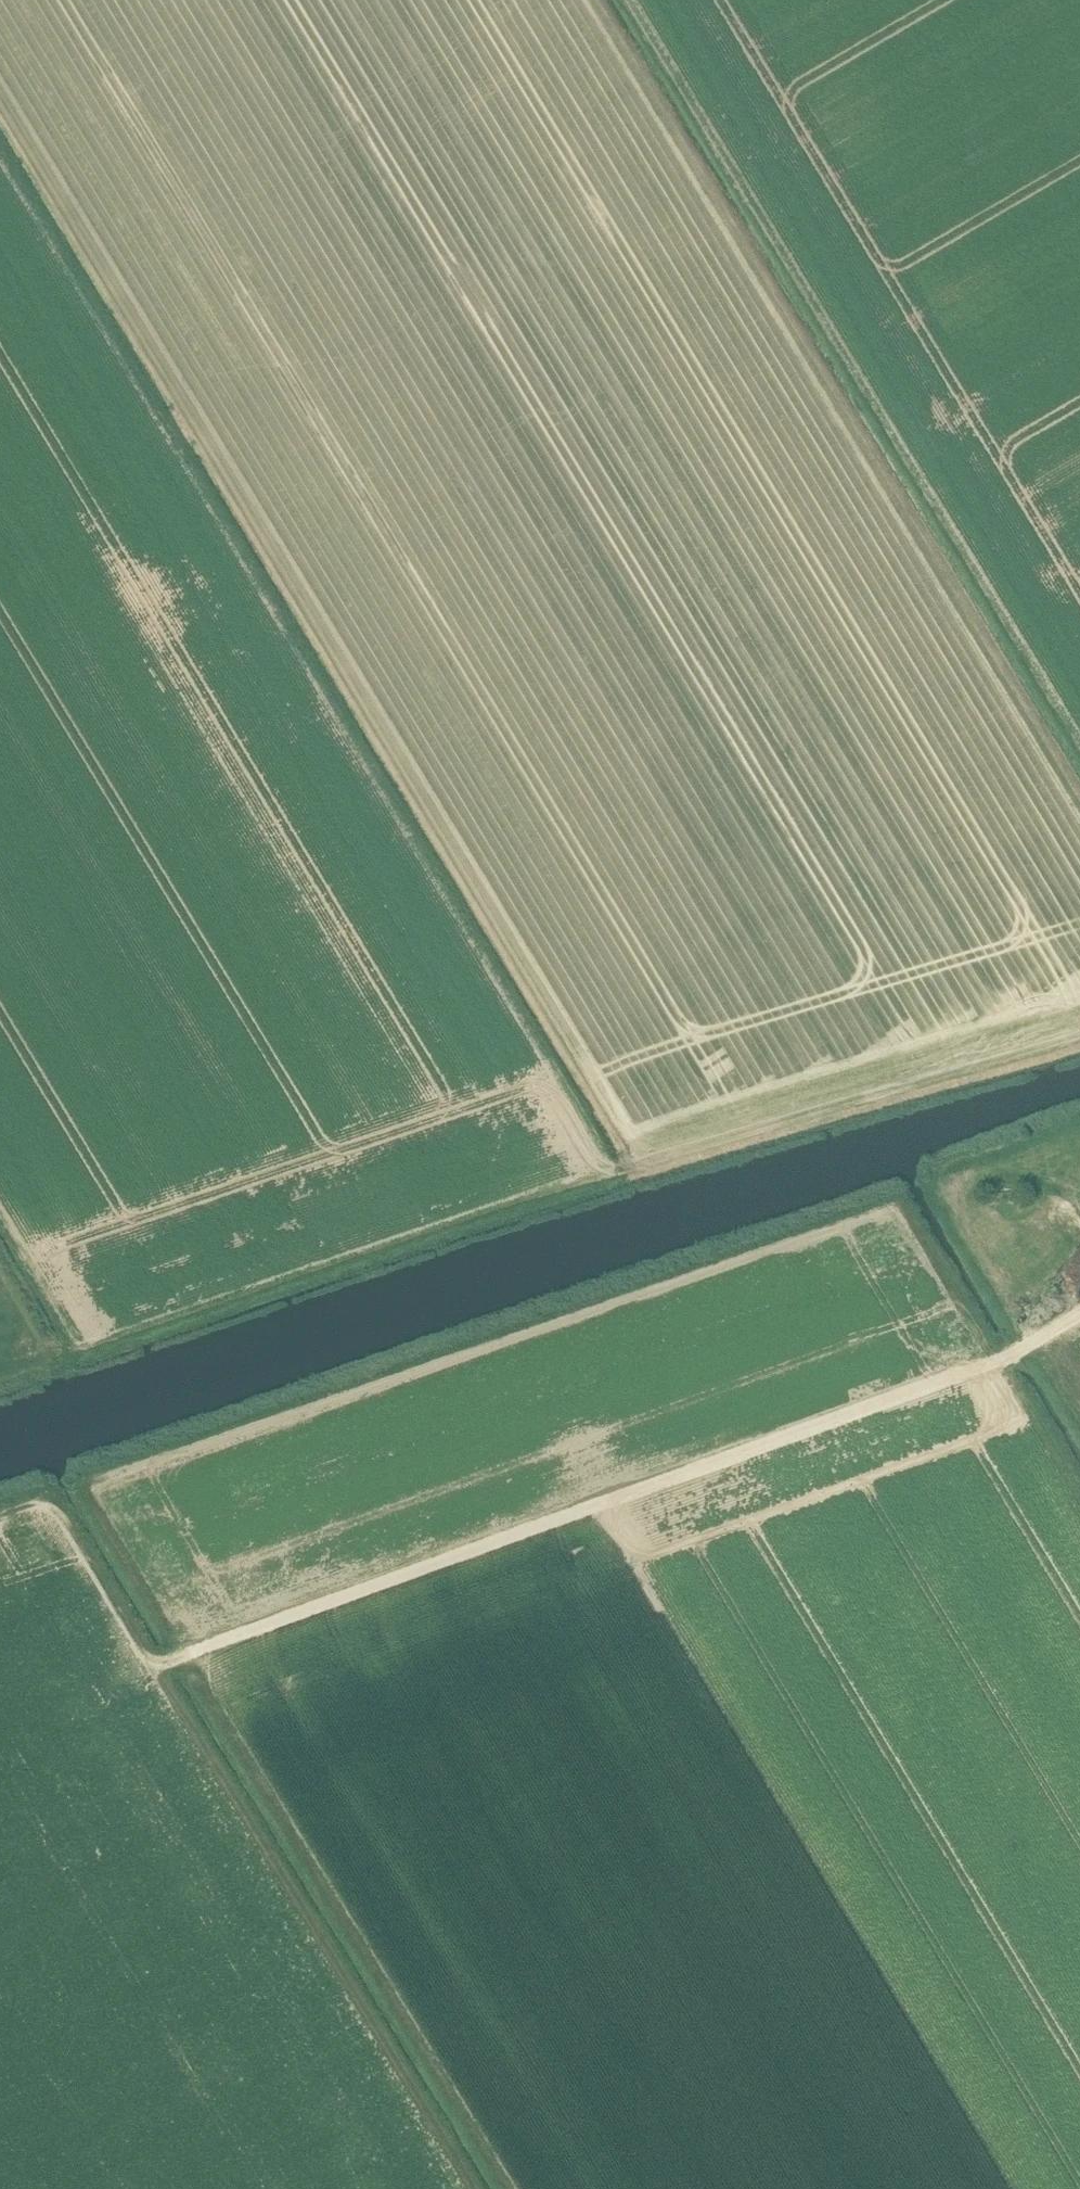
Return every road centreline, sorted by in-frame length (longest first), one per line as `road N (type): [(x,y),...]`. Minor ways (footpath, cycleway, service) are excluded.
road 1 (track): [(192,1651),(1005,1357),(1079,1312)]

